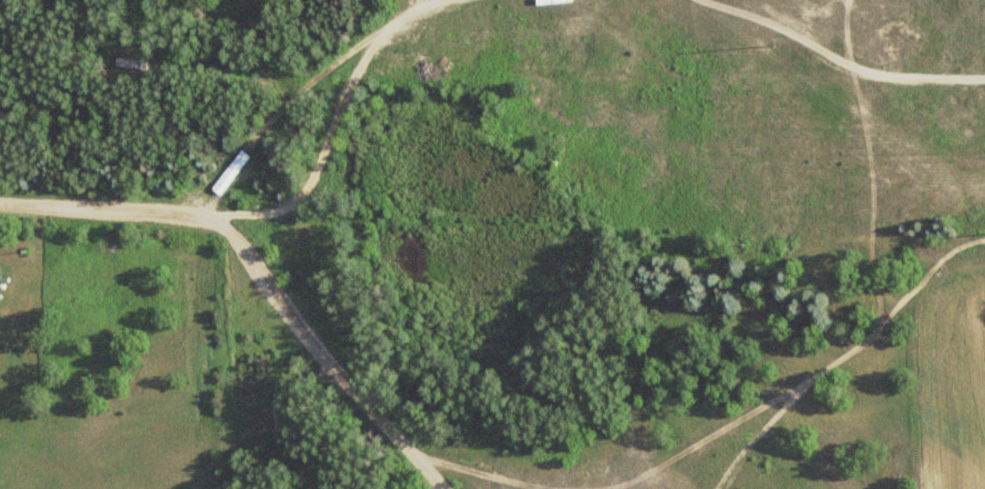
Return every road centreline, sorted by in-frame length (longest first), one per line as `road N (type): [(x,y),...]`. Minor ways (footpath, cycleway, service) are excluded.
road 1 (track): [(203,217),(279,110),(397,14),(468,0)]
road 2 (track): [(763,0),(859,76),(984,78)]
road 3 (residential): [(213,218),(0,210)]

